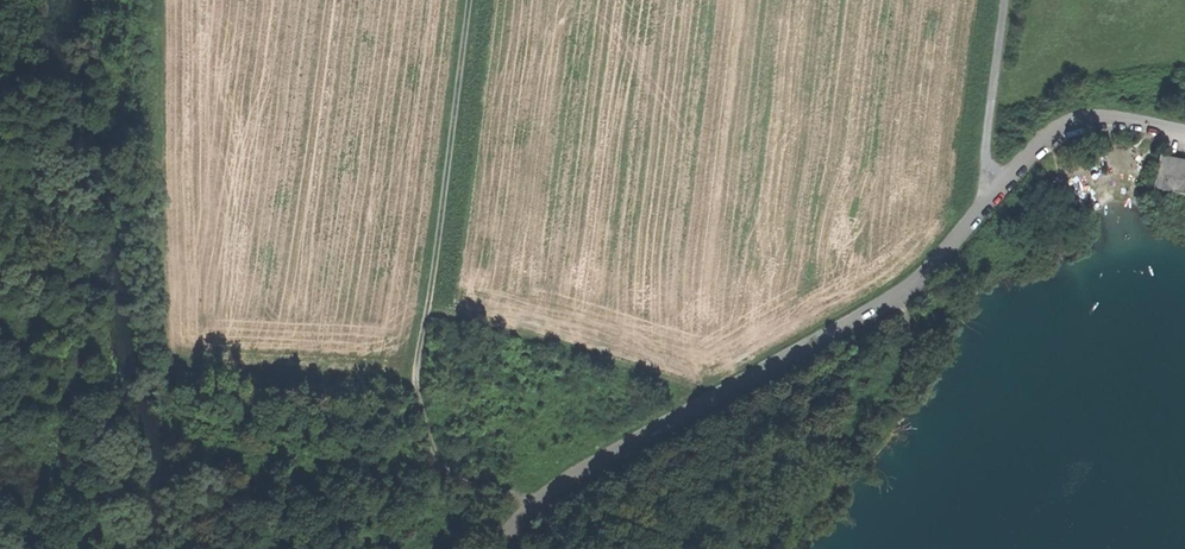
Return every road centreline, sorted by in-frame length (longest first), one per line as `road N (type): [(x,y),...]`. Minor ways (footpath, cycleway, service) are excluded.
road 1 (unclassified): [(497,548),(528,516),(756,359),(905,286),(994,186)]
road 2 (track): [(470,0),(421,390),(427,433),(528,516)]
road 3 (track): [(421,390),(157,357)]
road 4 (unclassified): [(1184,134),(1096,116),(1056,129),(994,186)]
road 5 (track): [(994,186),(988,166),(1009,0)]

